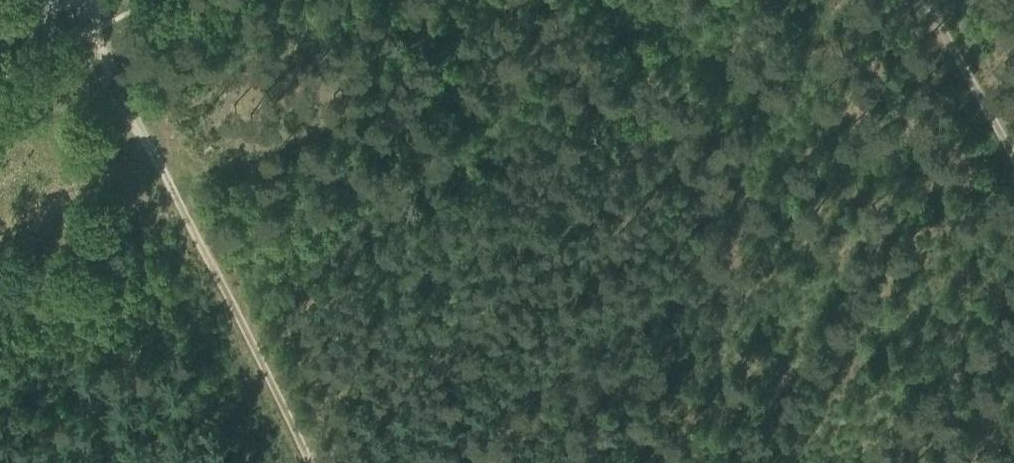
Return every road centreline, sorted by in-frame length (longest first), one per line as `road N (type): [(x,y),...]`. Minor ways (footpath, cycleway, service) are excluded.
road 1 (track): [(76,0),(311,462)]
road 2 (track): [(925,0),(1013,160)]

